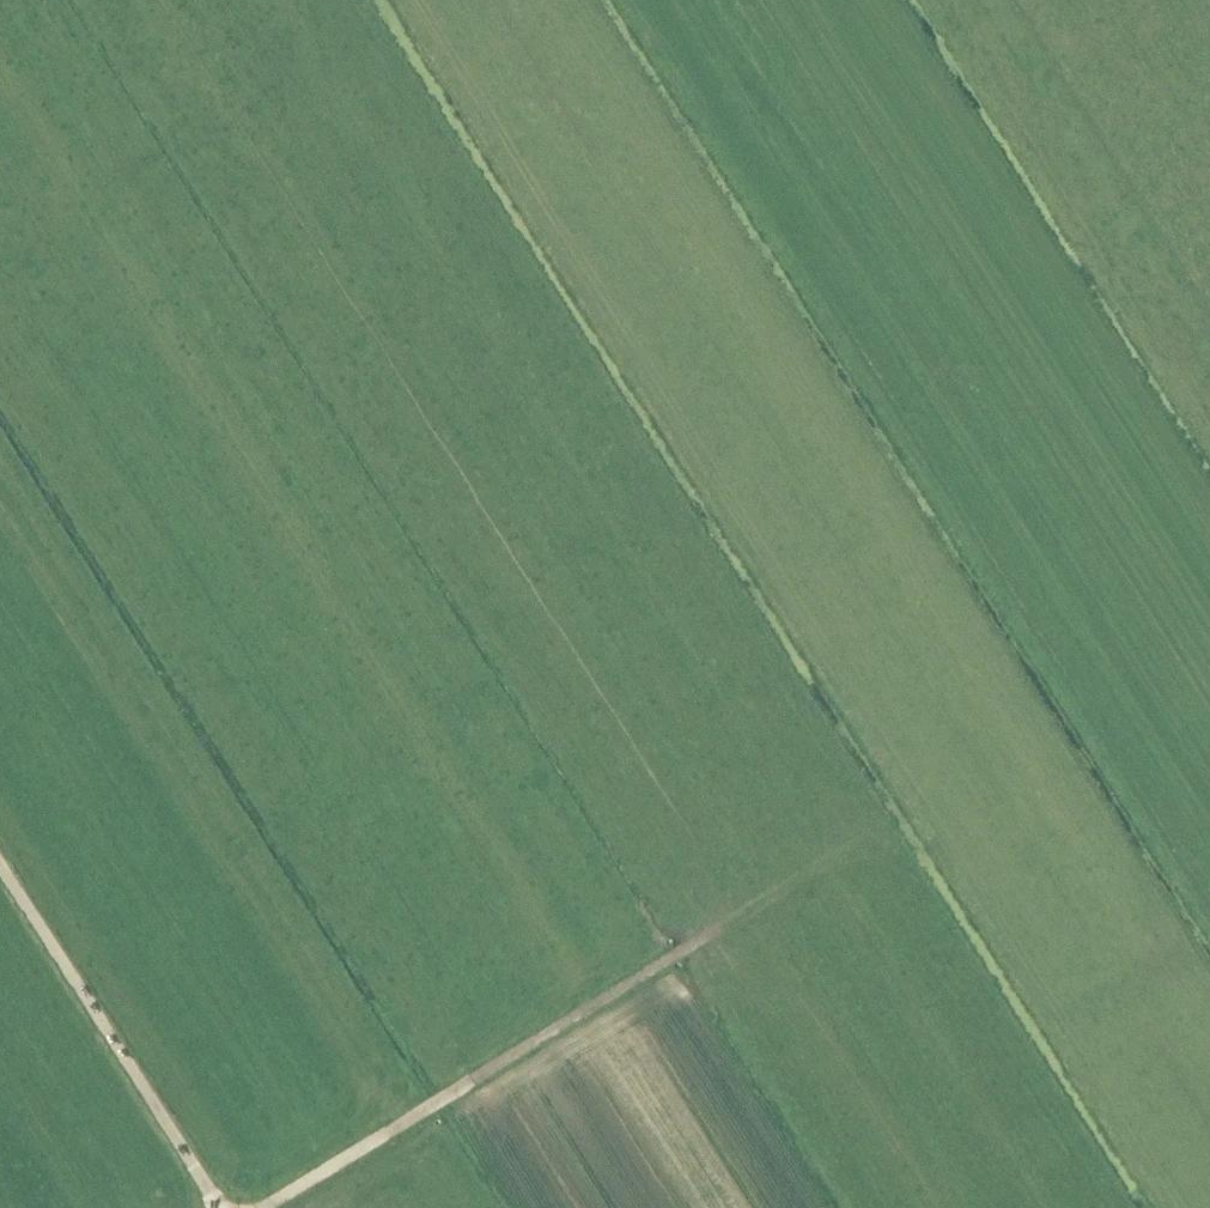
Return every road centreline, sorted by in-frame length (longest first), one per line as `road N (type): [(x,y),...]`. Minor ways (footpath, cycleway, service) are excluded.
road 1 (track): [(258,1207),(713,932)]
road 2 (track): [(220,1207),(0,865)]

